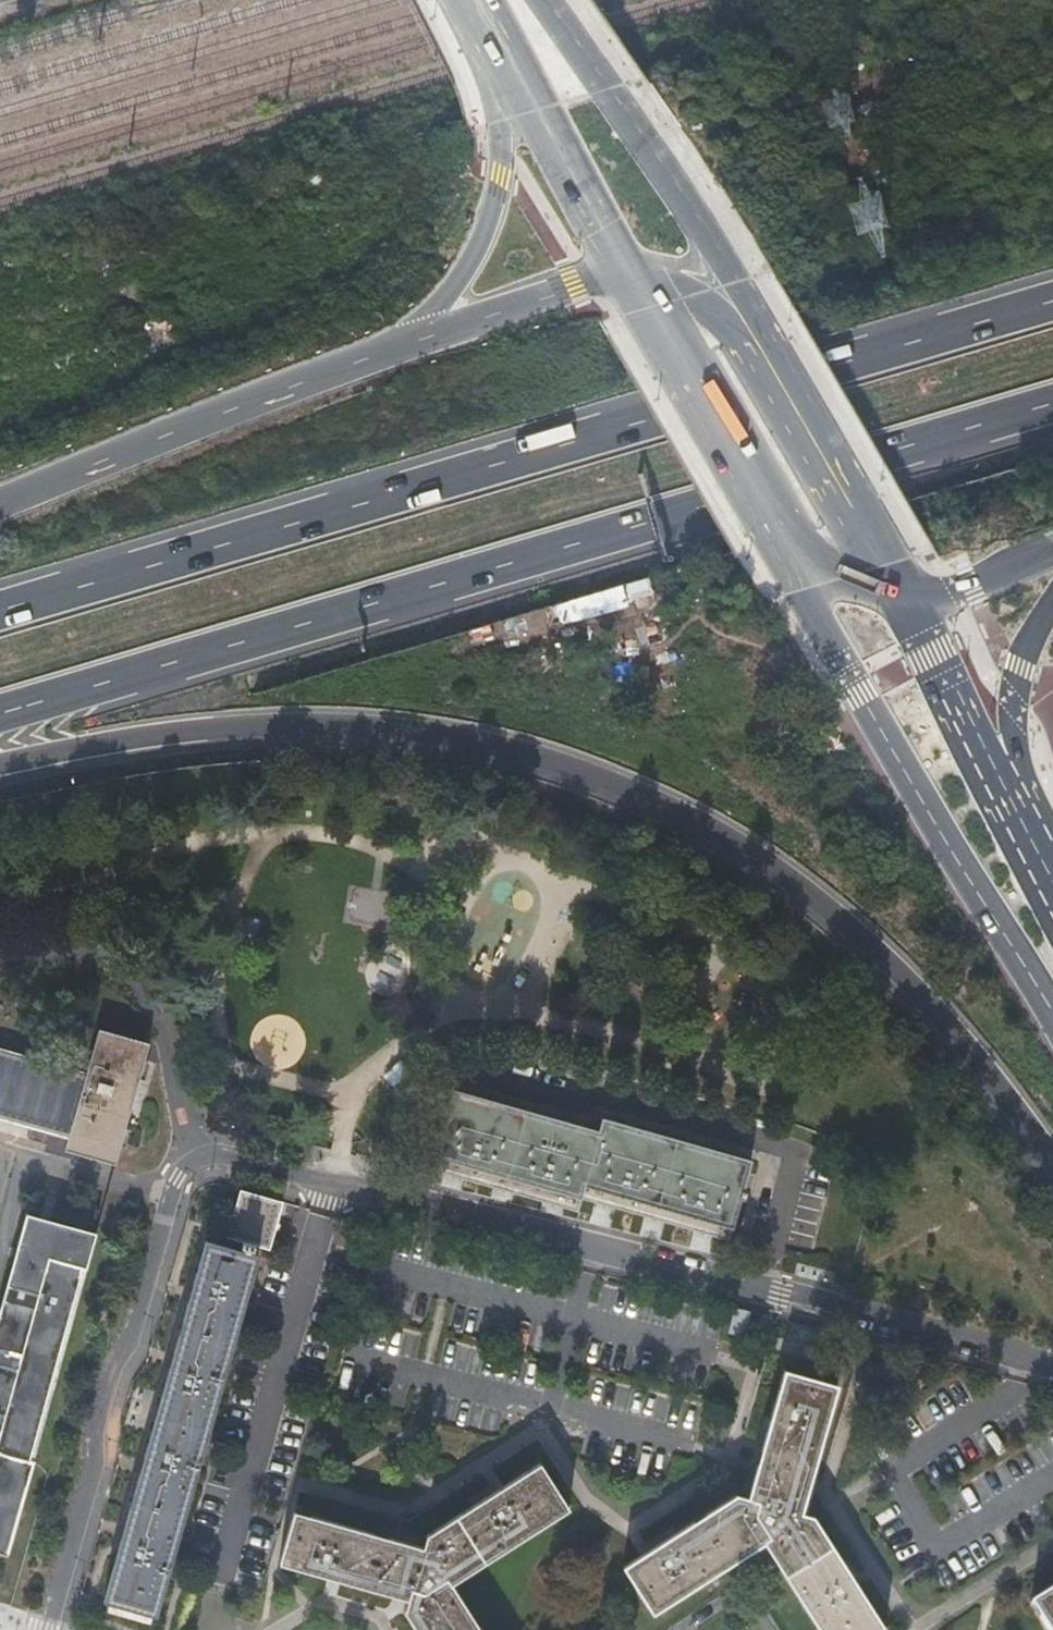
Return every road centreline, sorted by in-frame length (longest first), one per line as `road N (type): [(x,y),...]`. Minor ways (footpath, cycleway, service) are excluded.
road 1 (motorway): [(0,773),(221,739),(374,737),(523,754),(660,804),(791,881),(898,969),(987,1068),(1052,1170)]
road 2 (motorway): [(1052,299),(0,614)]
road 3 (motorway): [(0,717),(1052,404)]
road 4 (residential): [(205,1166),(243,1163),(375,1191),(1052,1367)]
road 5 (primary): [(793,570),(1052,1027)]
road 6 (residential): [(49,1629),(178,1197),(205,1166)]
road 7 (motorway): [(393,347),(0,501)]
road 8 (primary): [(777,355),(553,0)]
road 9 (motorway): [(482,28),(495,172),(480,246),(444,301),(393,347)]
road 10 (residential): [(0,961),(63,953),(97,958),(134,980),(165,1029),(205,1166)]
road 11 (primary): [(623,281),(793,570)]
road 12 (primary): [(482,28),(623,281)]
road 13 (primary): [(905,600),(777,355)]
road 14 (primary): [(1019,816),(995,785),(905,600)]
road 15 (motorway): [(623,281),(393,347)]
road 16 (motorway): [(1019,816),(1014,704),(1021,666),(1052,604)]
road 17 (primary): [(777,355),(659,284),(623,281)]
road 18 (motorway): [(905,600),(1052,554)]

